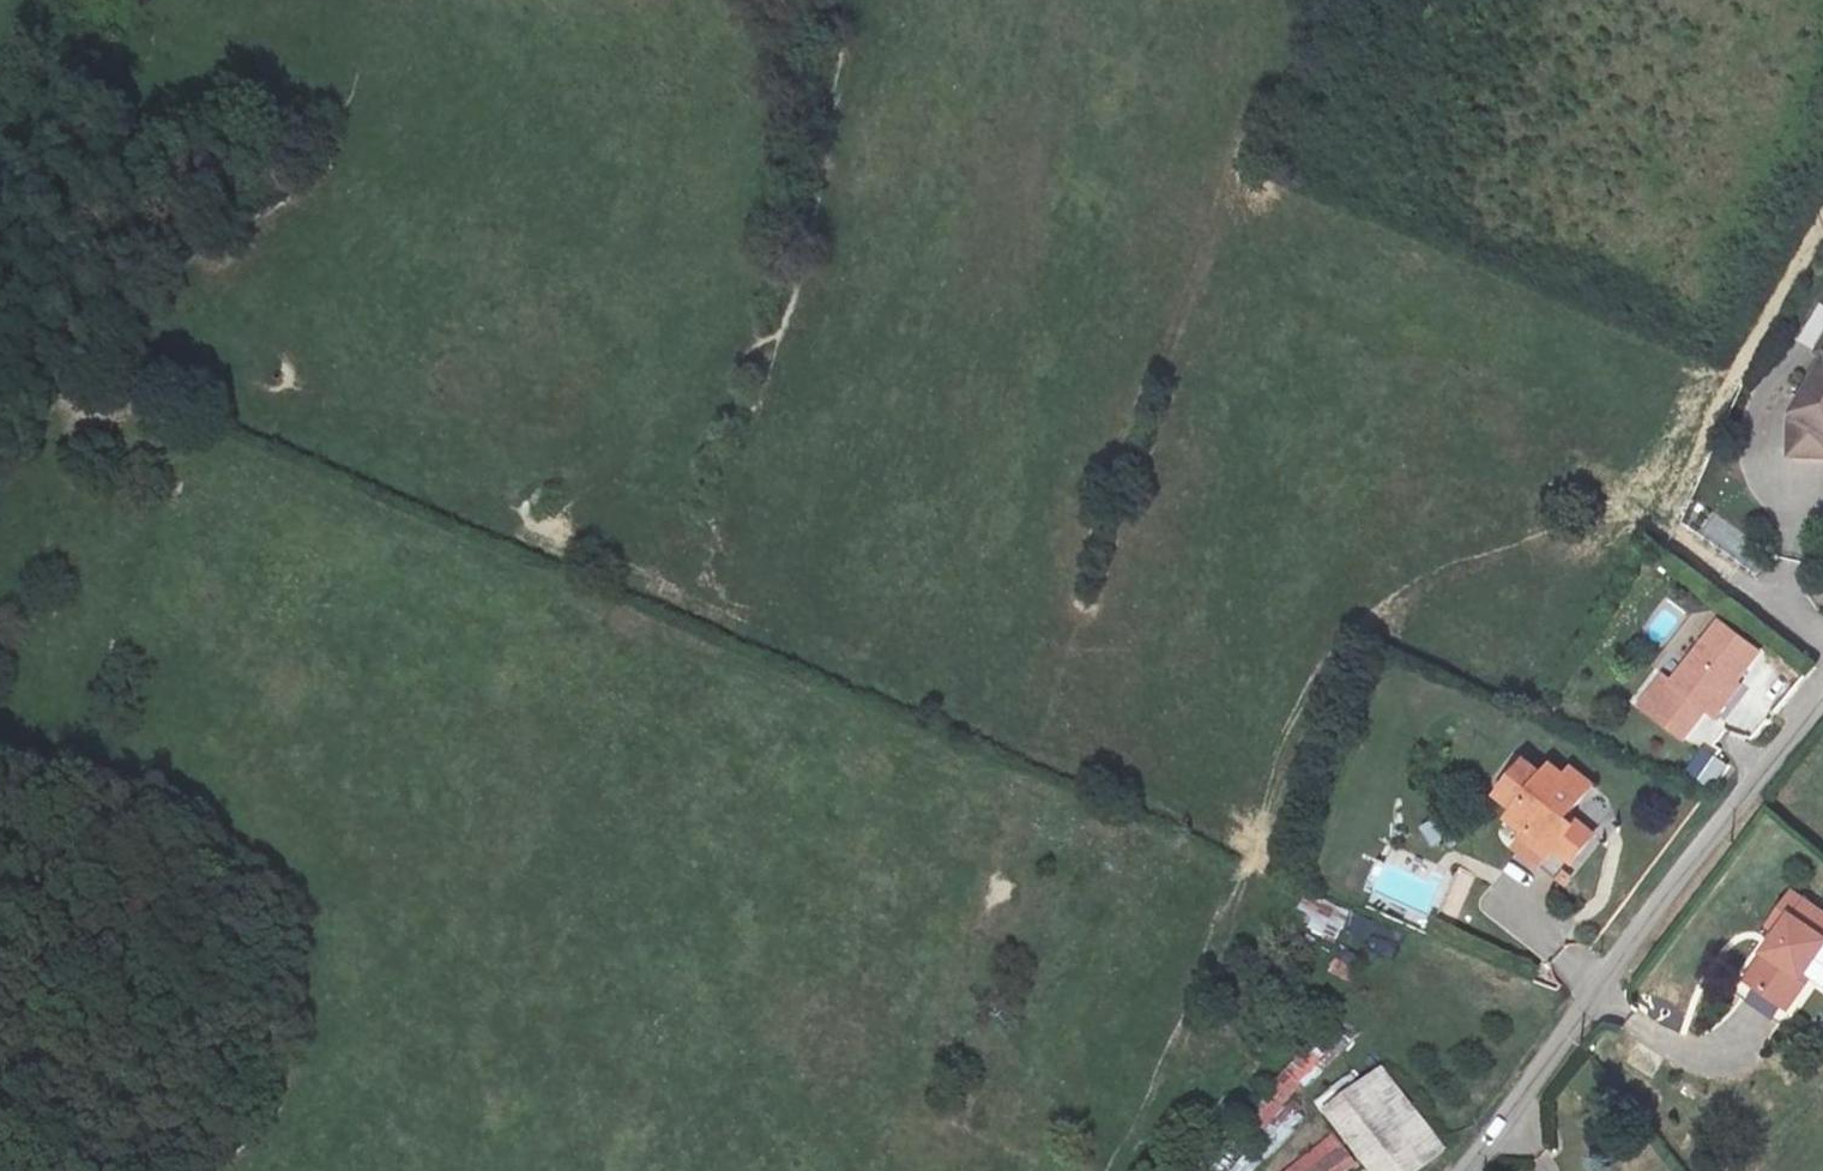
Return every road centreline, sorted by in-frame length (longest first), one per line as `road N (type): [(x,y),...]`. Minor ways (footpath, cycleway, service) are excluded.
road 1 (unclassified): [(1822,700),(1591,987),(1461,1170)]

